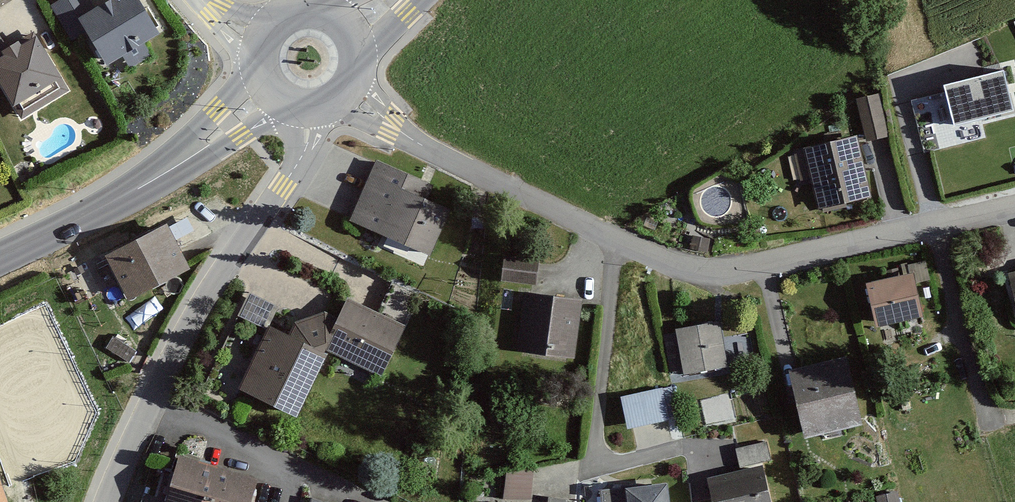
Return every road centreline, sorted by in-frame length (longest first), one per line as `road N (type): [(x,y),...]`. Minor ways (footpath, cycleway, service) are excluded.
road 1 (residential): [(352,100),(391,131),(671,262),(717,270),(1014,205)]
road 2 (residential): [(150,403),(303,153),(308,124)]
road 3 (secondary): [(0,263),(183,162),(261,100)]
road 4 (residential): [(294,469),(150,403)]

